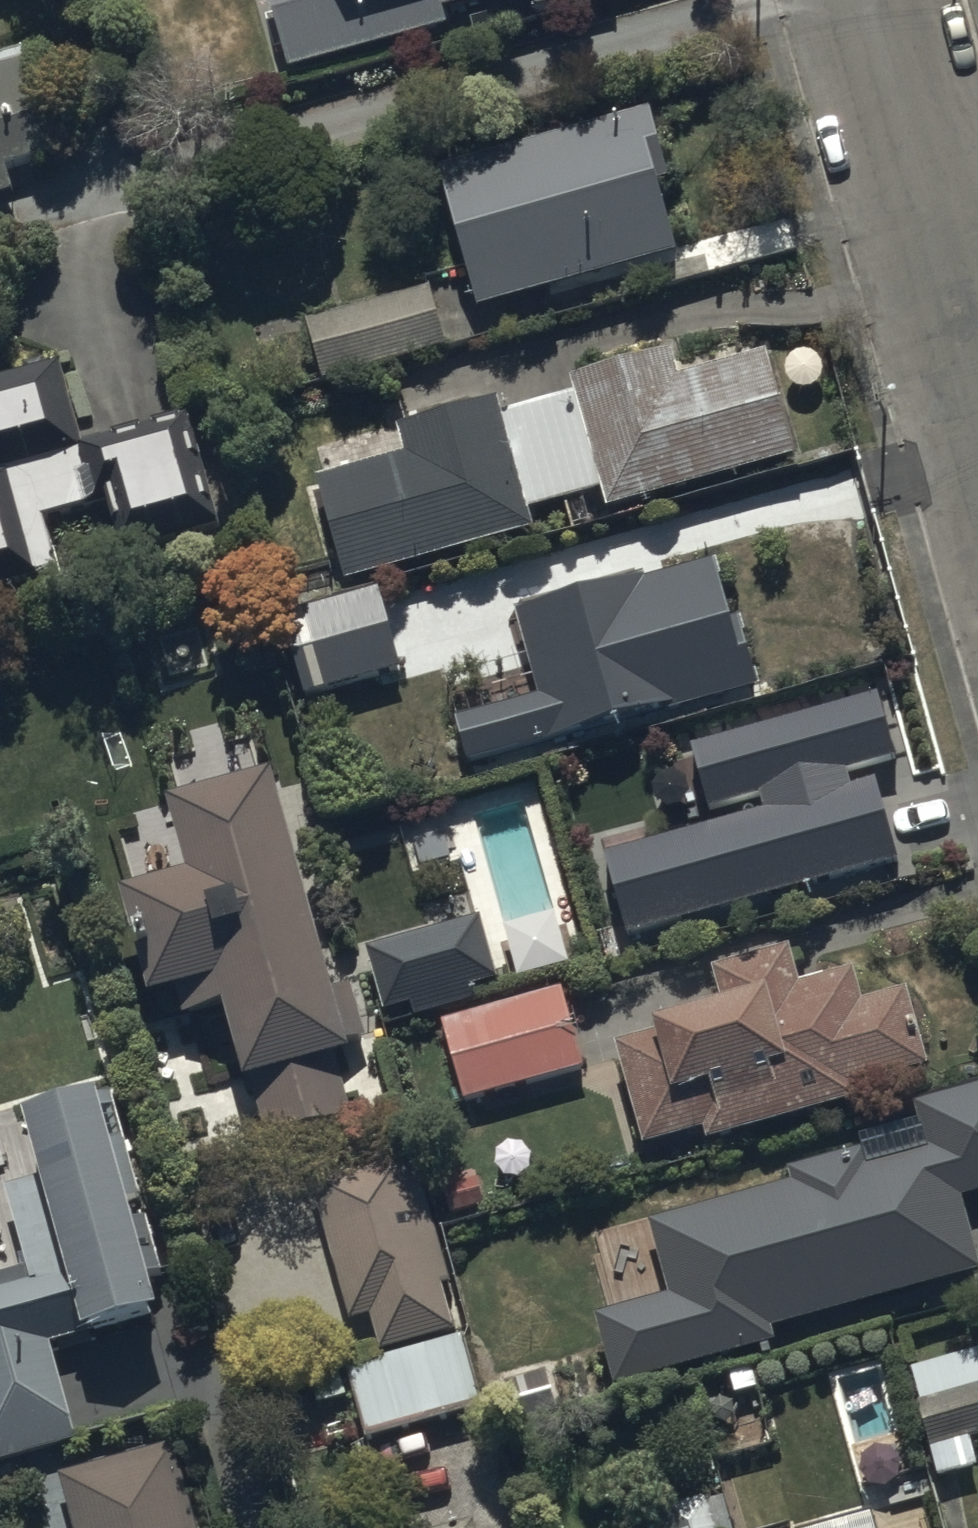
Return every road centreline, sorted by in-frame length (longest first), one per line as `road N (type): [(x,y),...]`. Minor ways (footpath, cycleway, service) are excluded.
road 1 (residential): [(973,303),(888,0)]

